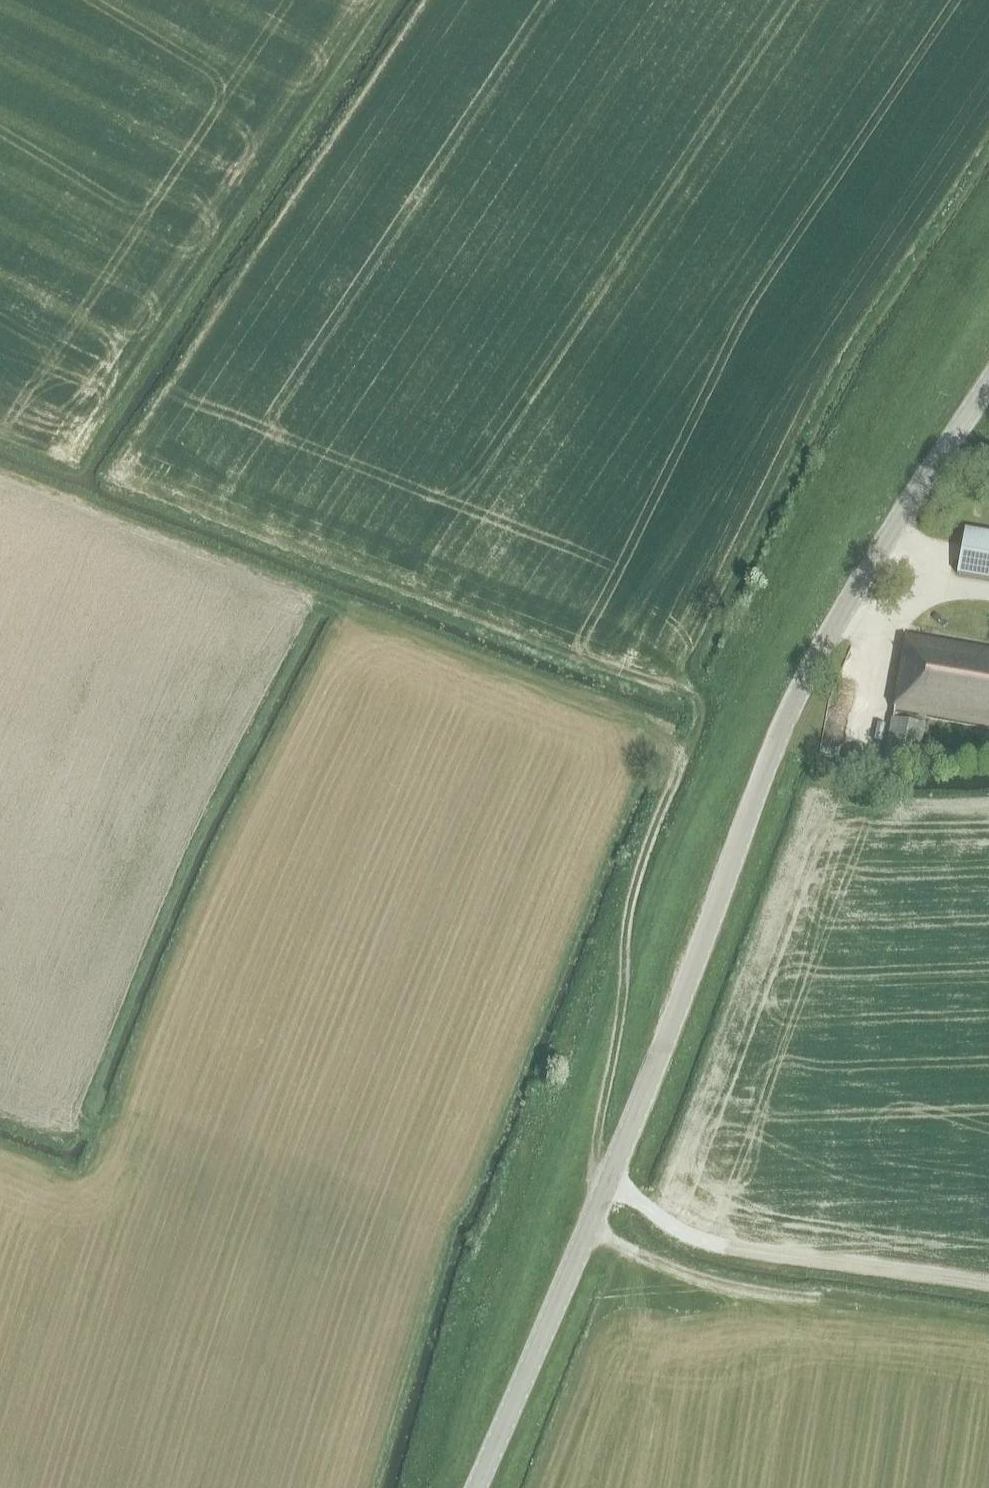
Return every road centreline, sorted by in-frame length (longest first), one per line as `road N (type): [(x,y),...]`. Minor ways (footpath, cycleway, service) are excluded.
road 1 (secondary): [(478,1487),(609,1180),(802,679),(988,382)]
road 2 (track): [(988,1289),(701,1245),(597,1173),(625,924),(677,760),(663,737)]
road 3 (track): [(988,1325),(681,1272),(589,1229)]

